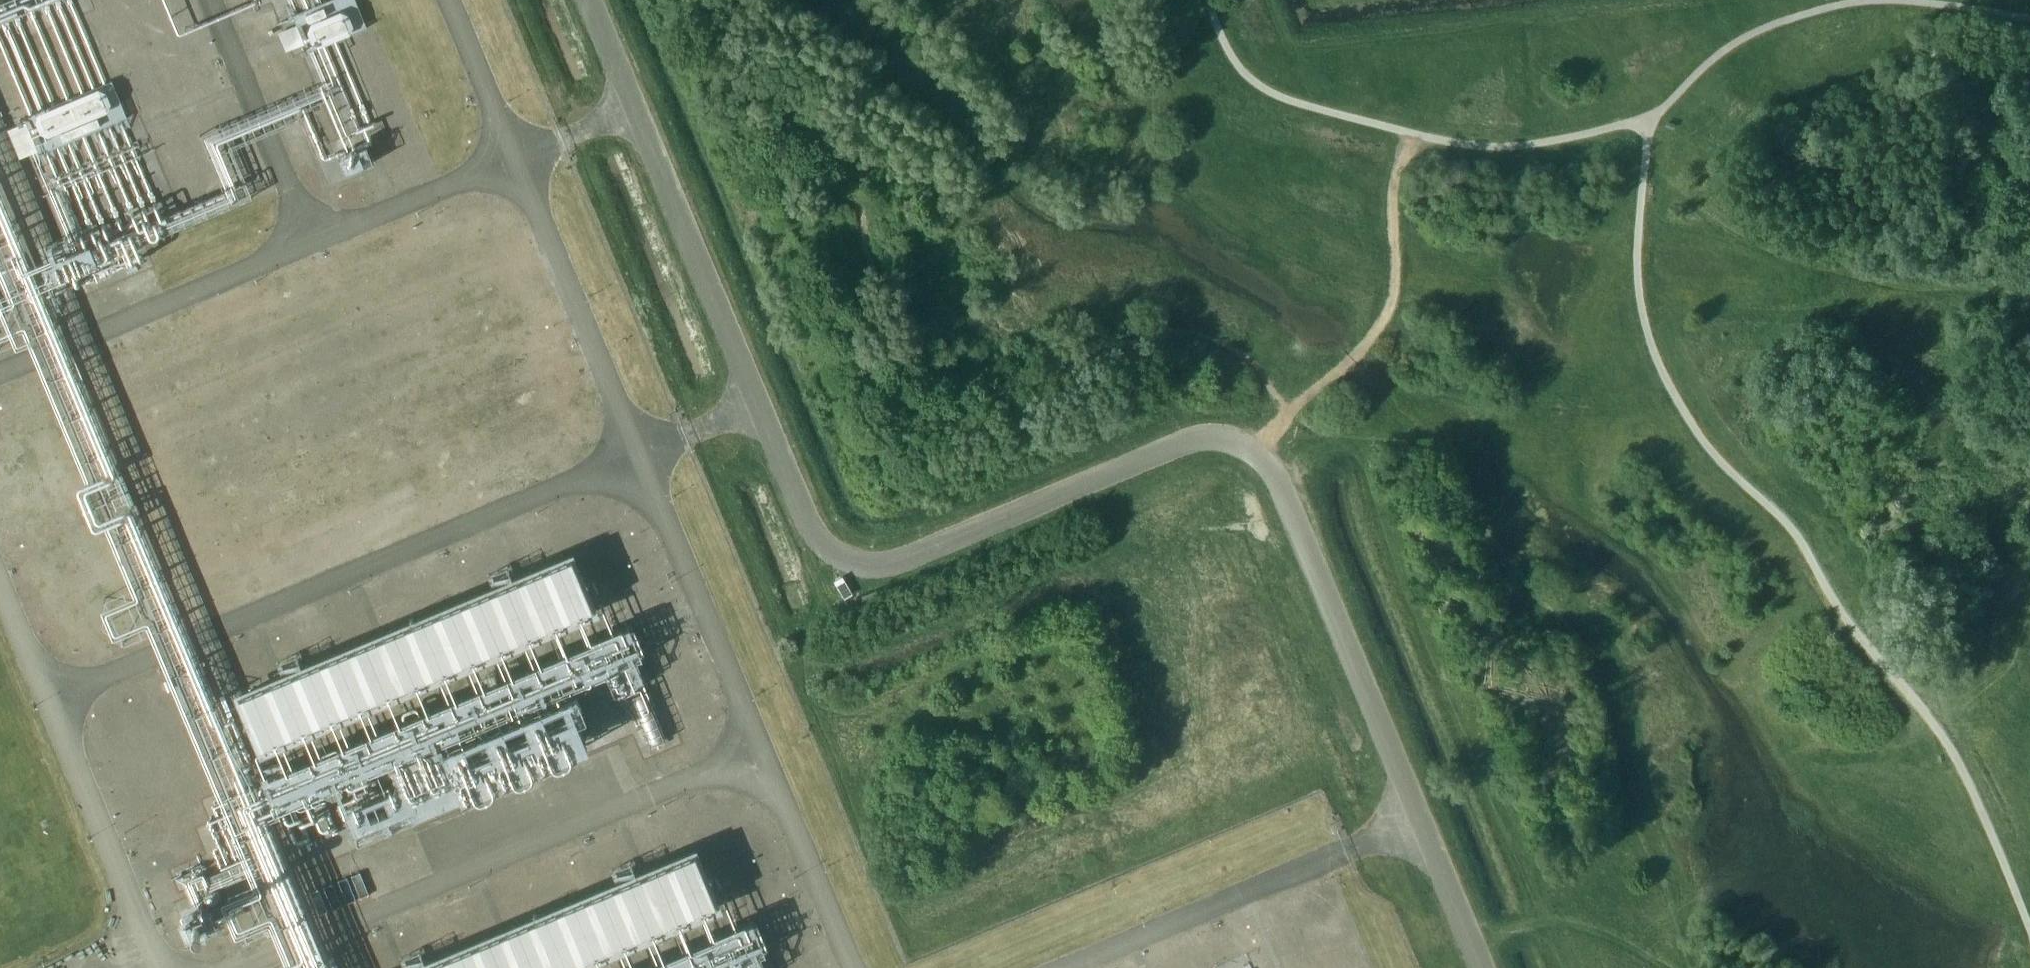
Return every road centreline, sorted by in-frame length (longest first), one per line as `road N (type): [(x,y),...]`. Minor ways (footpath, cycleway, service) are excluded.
road 1 (track): [(1255,452),(1362,349),(1390,305),(1396,176),(1420,137)]

